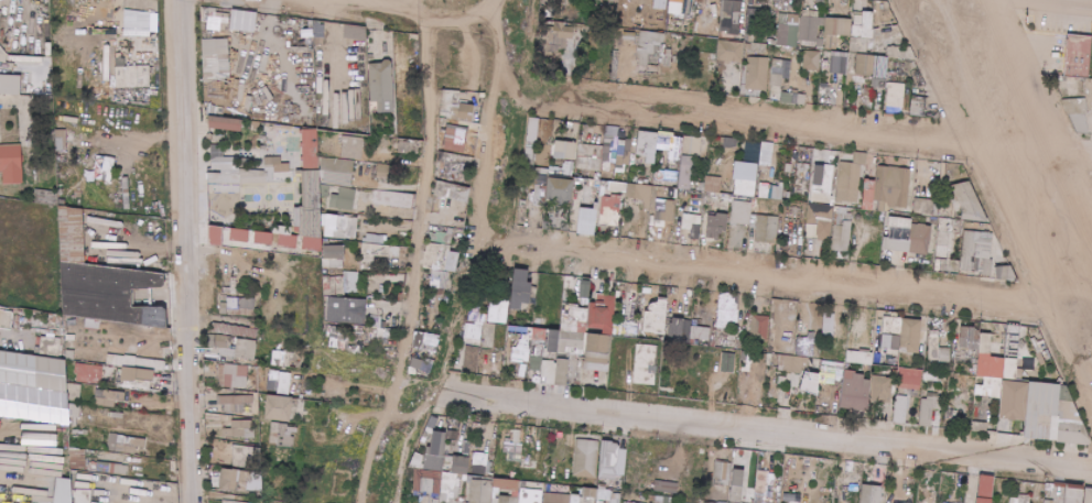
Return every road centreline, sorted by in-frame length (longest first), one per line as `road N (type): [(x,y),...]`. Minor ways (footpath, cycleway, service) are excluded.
road 1 (residential): [(196,502),(181,0)]
road 2 (residential): [(901,0),(1091,433)]
road 3 (residential): [(426,0),(430,136),(396,402)]
road 4 (residential): [(497,0),(482,239)]

